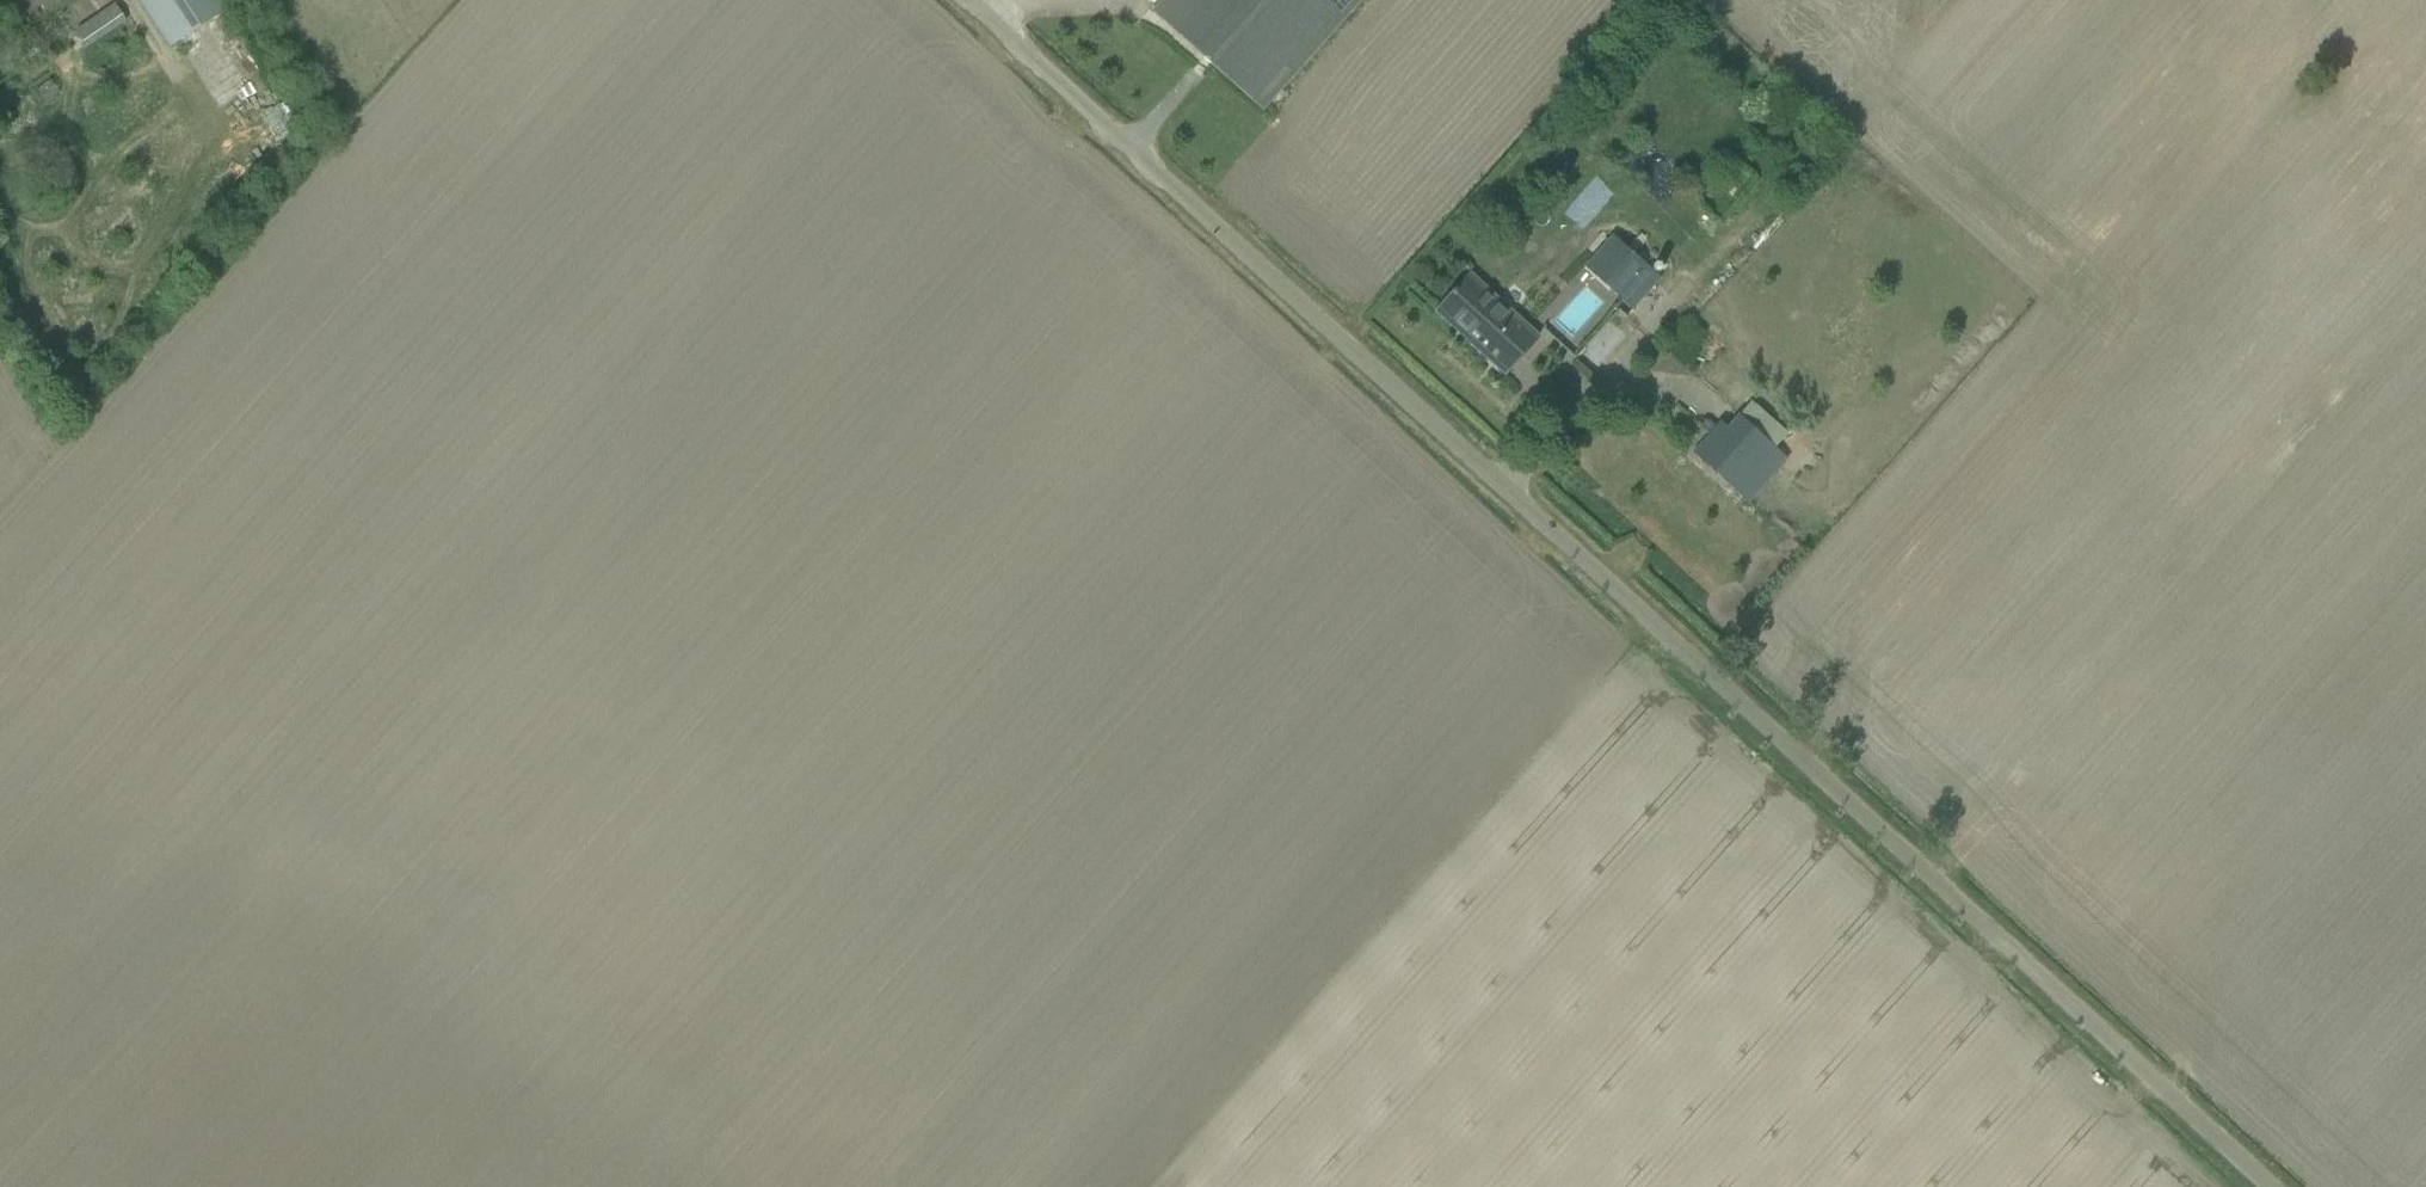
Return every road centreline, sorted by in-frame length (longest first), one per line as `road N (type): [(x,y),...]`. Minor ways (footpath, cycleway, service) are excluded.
road 1 (unclassified): [(2291,1186),(969,0)]

